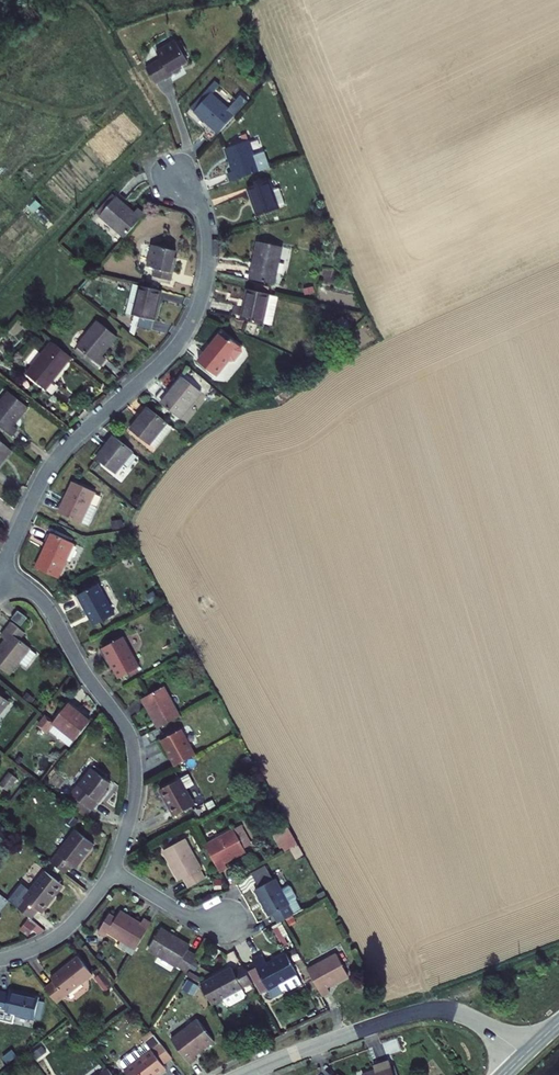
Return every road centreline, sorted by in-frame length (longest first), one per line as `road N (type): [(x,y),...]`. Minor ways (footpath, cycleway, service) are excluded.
road 1 (residential): [(0,570),(55,460),(167,358),(195,320),(208,240),(201,205),(179,169)]
road 2 (residential): [(0,574),(45,603),(130,741),(135,790),(112,871)]
road 3 (residential): [(243,1074),(431,1010),(480,1023),(524,1055)]
road 4 (residential): [(112,871),(65,932),(0,961)]
road 5 (residential): [(223,923),(188,916),(112,871)]

